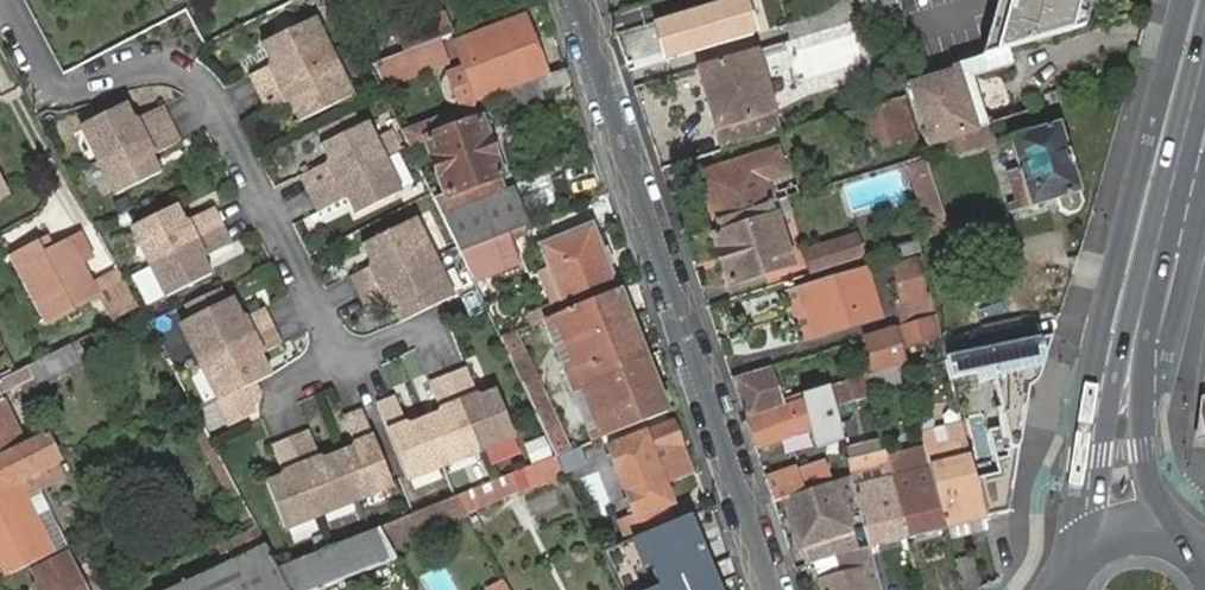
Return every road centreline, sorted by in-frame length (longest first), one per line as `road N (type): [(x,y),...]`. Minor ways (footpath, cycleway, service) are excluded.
road 1 (residential): [(777,589),(579,0)]
road 2 (tertiary): [(1138,327),(1204,59)]
road 3 (tertiary): [(1138,327),(1102,390),(1079,559)]
road 4 (tertiary): [(1181,536),(1154,471),(1156,391),(1138,327)]

